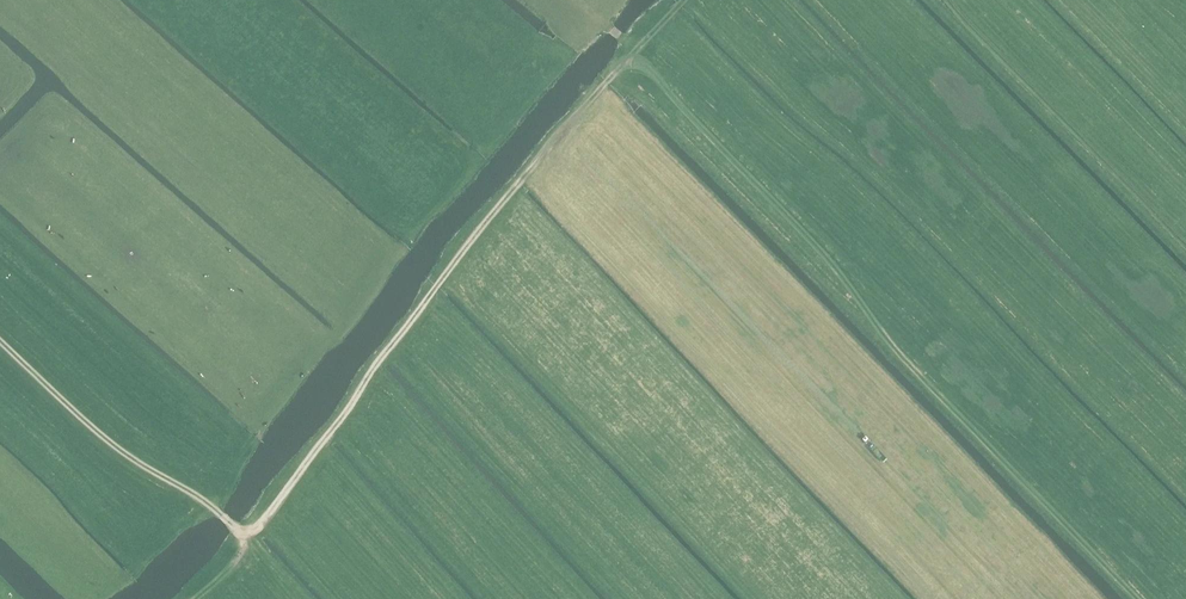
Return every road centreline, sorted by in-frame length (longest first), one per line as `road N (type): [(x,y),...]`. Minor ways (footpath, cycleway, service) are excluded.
road 1 (track): [(622,39),(1142,598)]
road 2 (track): [(685,0),(515,189),(243,537)]
road 3 (track): [(201,598),(240,554),(243,537),(205,502),(115,448),(0,338)]

